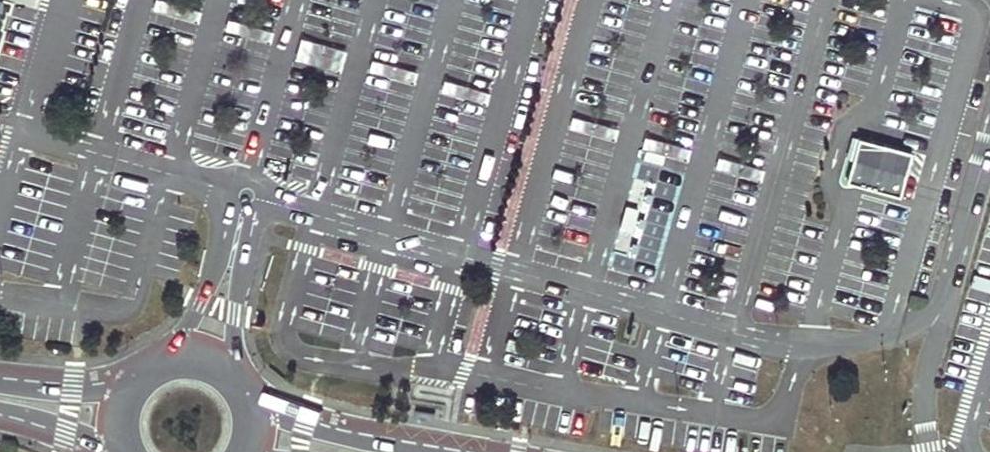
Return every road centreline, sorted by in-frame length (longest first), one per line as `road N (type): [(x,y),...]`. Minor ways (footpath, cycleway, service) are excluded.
road 1 (tertiary): [(459,451),(343,432),(242,397)]
road 2 (tertiary): [(148,377),(72,385),(0,377)]

